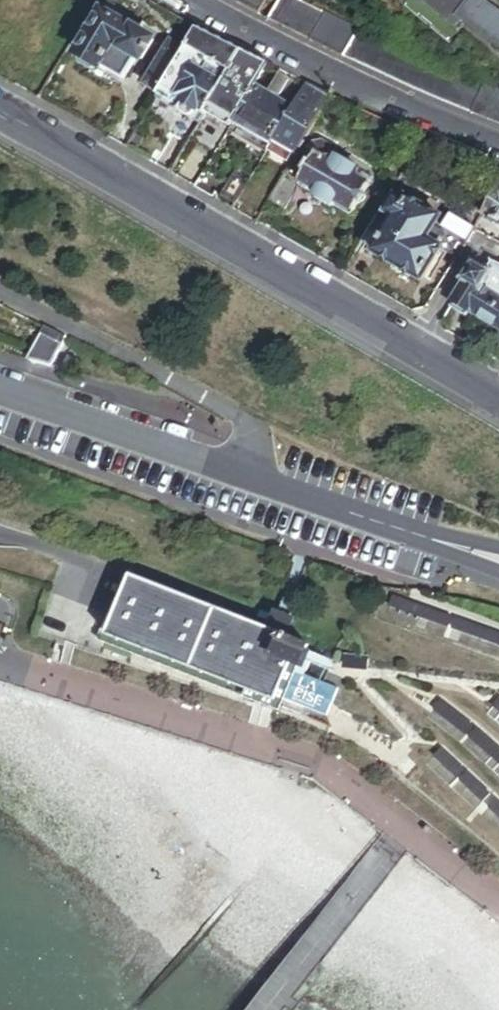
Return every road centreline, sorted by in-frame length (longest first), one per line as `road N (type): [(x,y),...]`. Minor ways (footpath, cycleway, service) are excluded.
road 1 (tertiary): [(0,116),(498,404)]
road 2 (residential): [(246,485),(254,441),(247,417),(0,292)]
road 3 (residential): [(498,148),(334,80),(194,0)]
road 4 (residential): [(498,563),(246,485)]
road 5 (residential): [(246,485),(0,398)]

